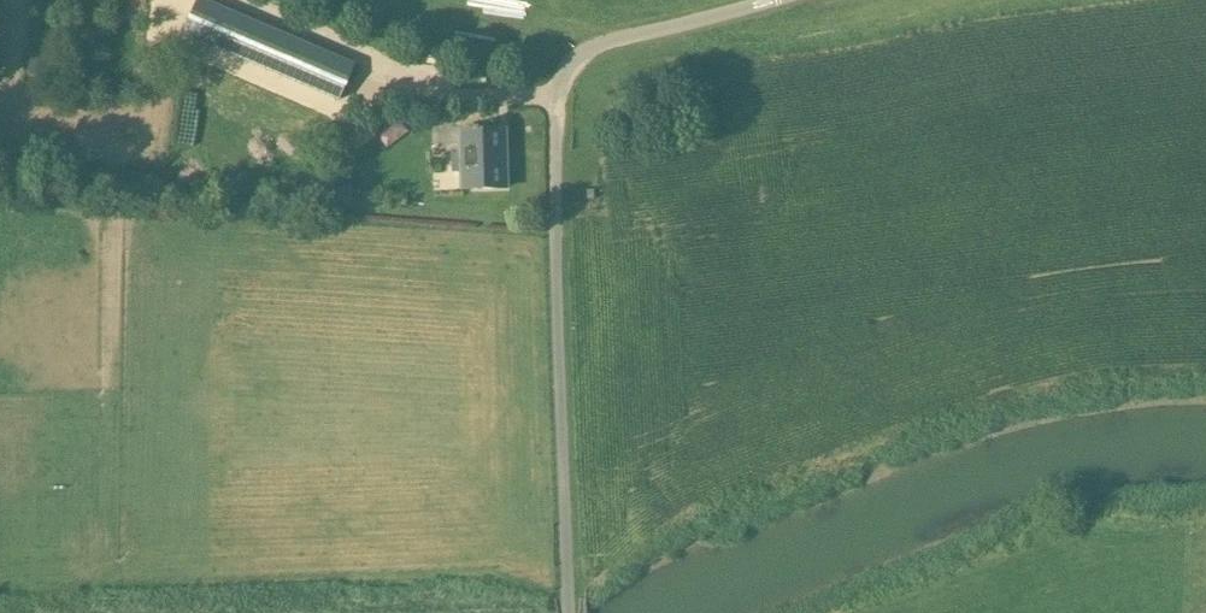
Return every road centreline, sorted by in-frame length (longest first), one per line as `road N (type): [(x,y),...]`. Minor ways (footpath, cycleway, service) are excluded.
road 1 (unclassified): [(569,612),(556,93),(569,63),(591,46),(777,0)]

